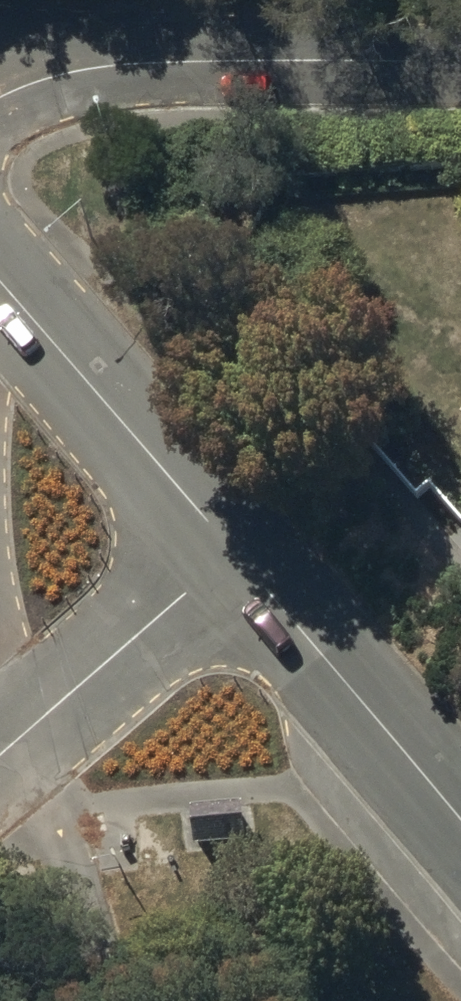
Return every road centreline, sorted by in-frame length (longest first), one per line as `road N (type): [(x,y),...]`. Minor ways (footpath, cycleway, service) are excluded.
road 1 (residential): [(0,102),(70,68),(460,68)]
road 2 (secondary): [(235,551),(0,280)]
road 3 (secondary): [(460,822),(235,551)]
road 4 (residential): [(235,551),(0,755)]

